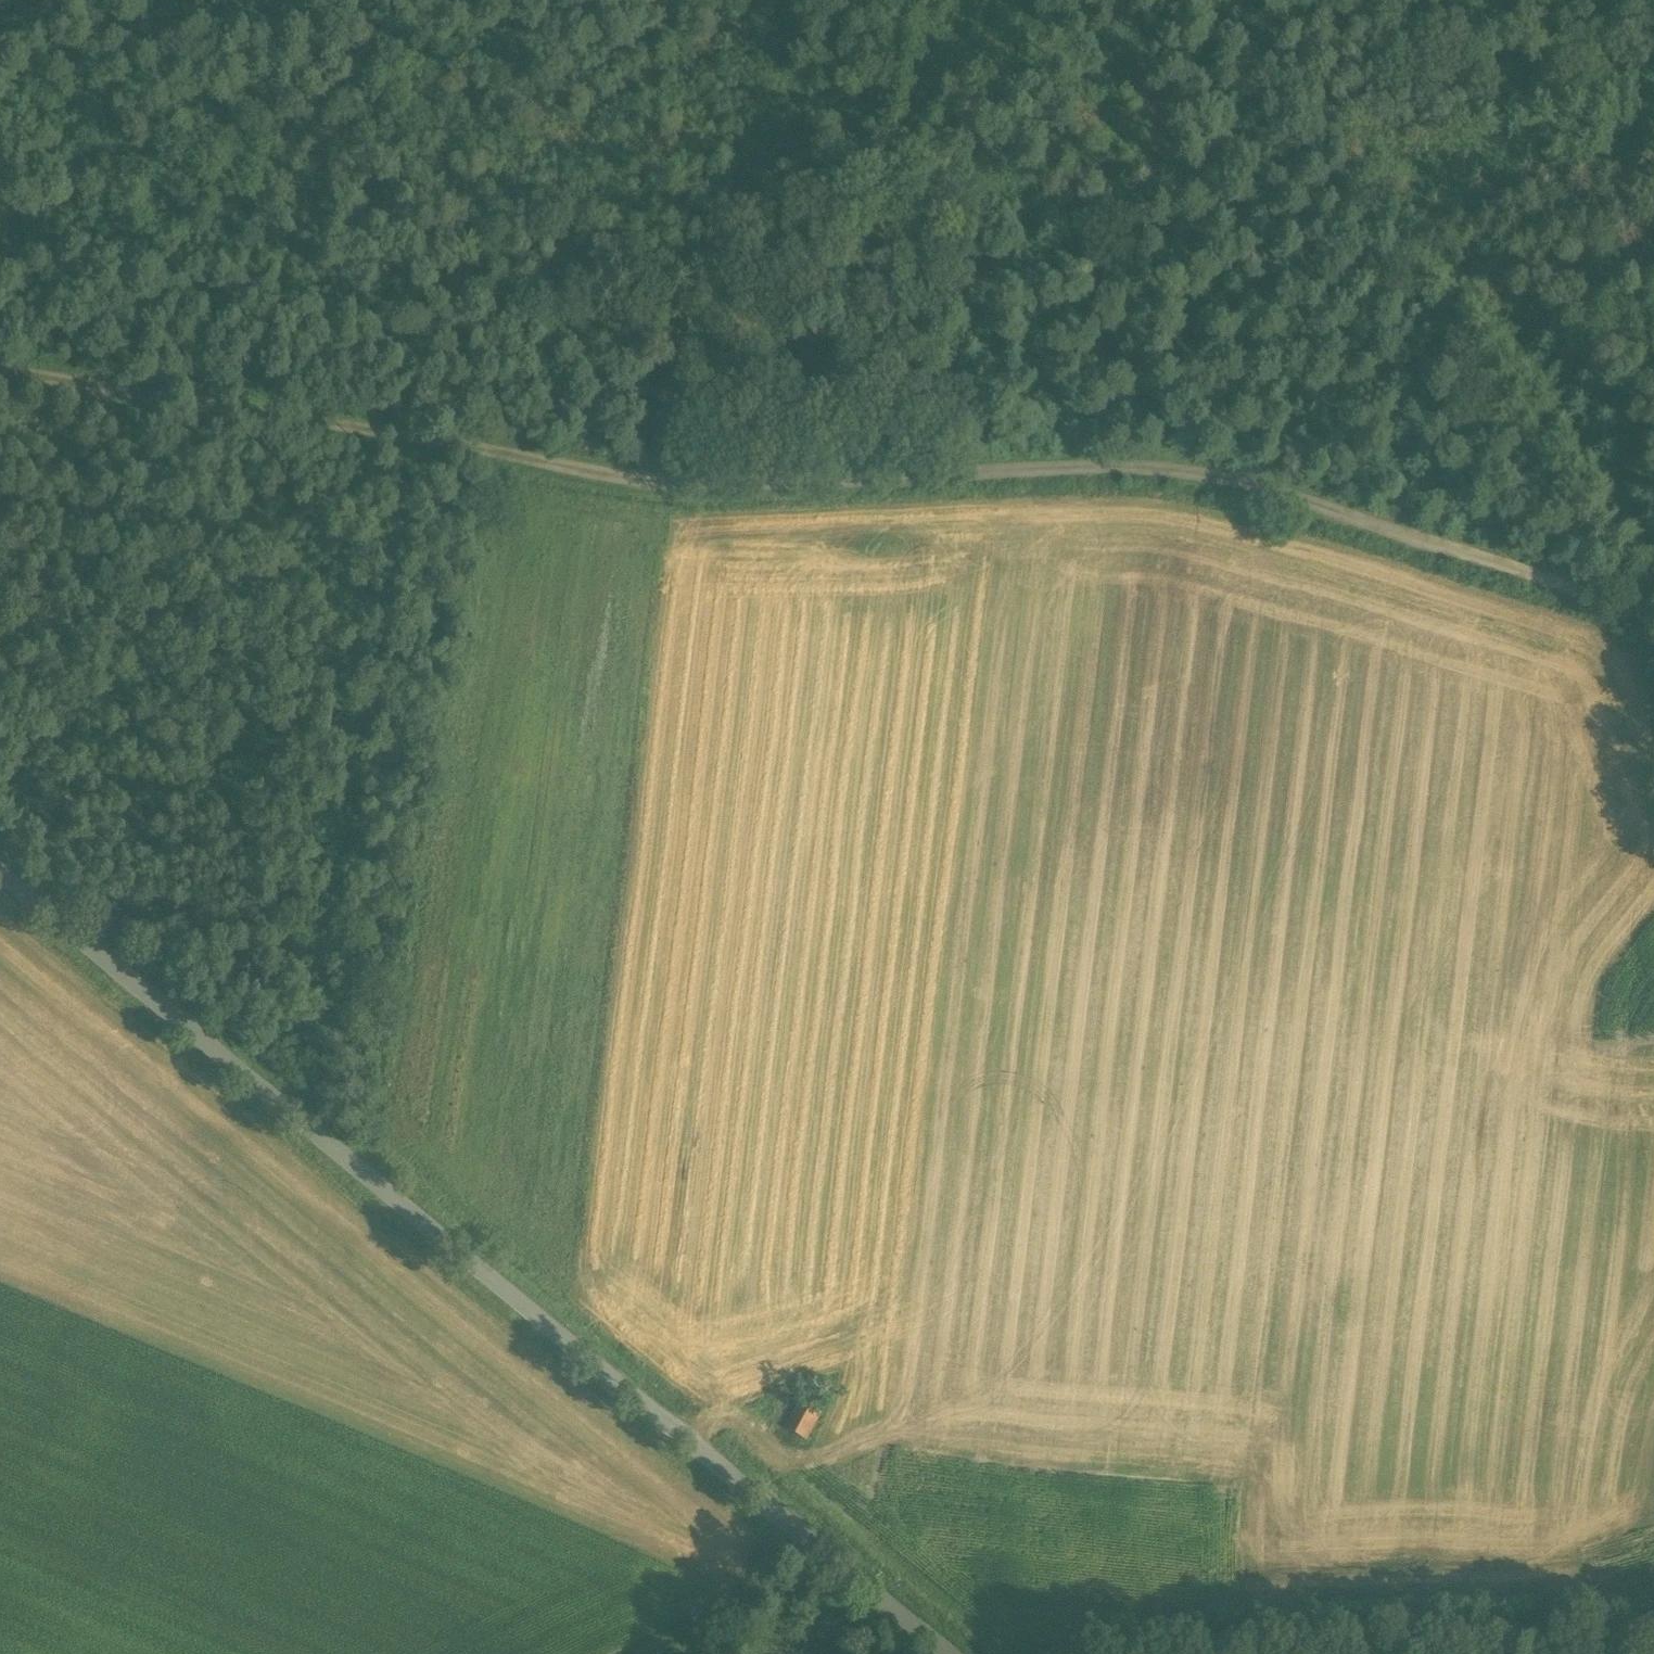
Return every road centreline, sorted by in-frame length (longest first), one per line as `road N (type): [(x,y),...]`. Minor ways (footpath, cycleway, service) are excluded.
road 1 (track): [(0,369),(701,494),(776,497),(910,477),(1073,470),(1238,485),(1419,528),(1653,615)]
road 2 (tertiary): [(946,1653),(0,877)]

